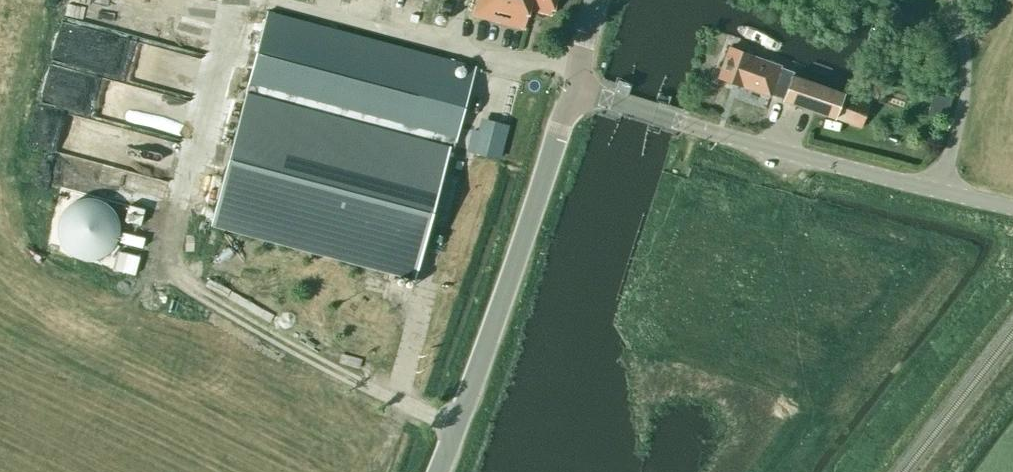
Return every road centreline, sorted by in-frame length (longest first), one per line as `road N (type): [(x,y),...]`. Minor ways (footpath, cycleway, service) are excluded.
road 1 (unclassified): [(1012,207),(570,94)]
road 2 (unclassified): [(438,471),(570,94)]

